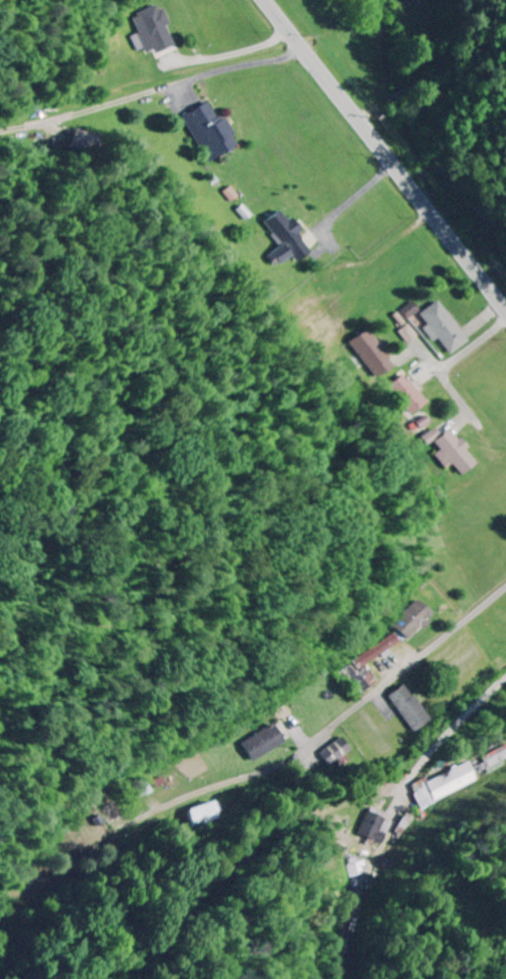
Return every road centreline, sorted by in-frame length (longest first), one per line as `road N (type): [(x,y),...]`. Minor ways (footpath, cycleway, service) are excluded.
road 1 (secondary): [(505,309),(265,0)]
road 2 (residential): [(505,588),(308,749),(254,777)]
road 3 (residential): [(505,681),(411,772)]

